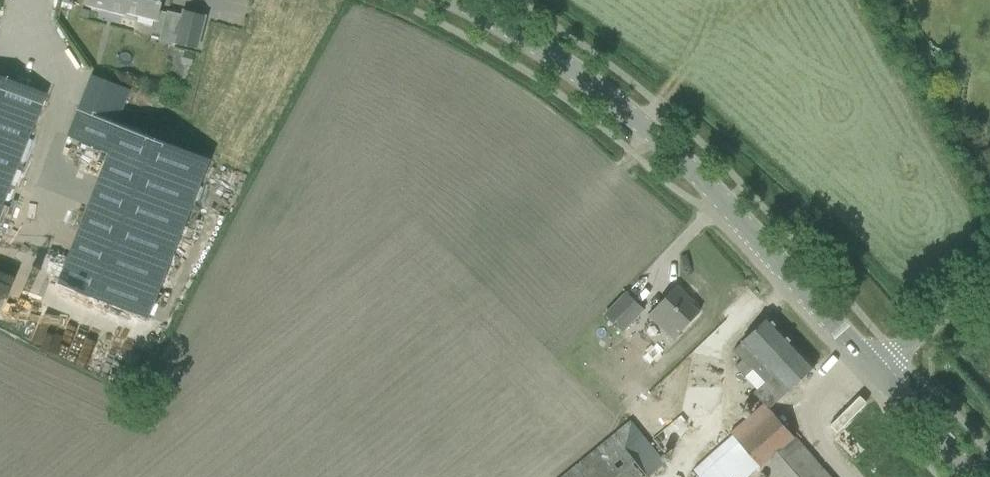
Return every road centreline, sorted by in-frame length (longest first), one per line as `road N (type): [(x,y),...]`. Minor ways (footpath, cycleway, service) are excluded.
road 1 (tertiary): [(875,370),(704,182),(610,96),(451,0)]
road 2 (unclassified): [(875,370),(989,265)]
road 3 (tertiary): [(967,476),(875,370)]

